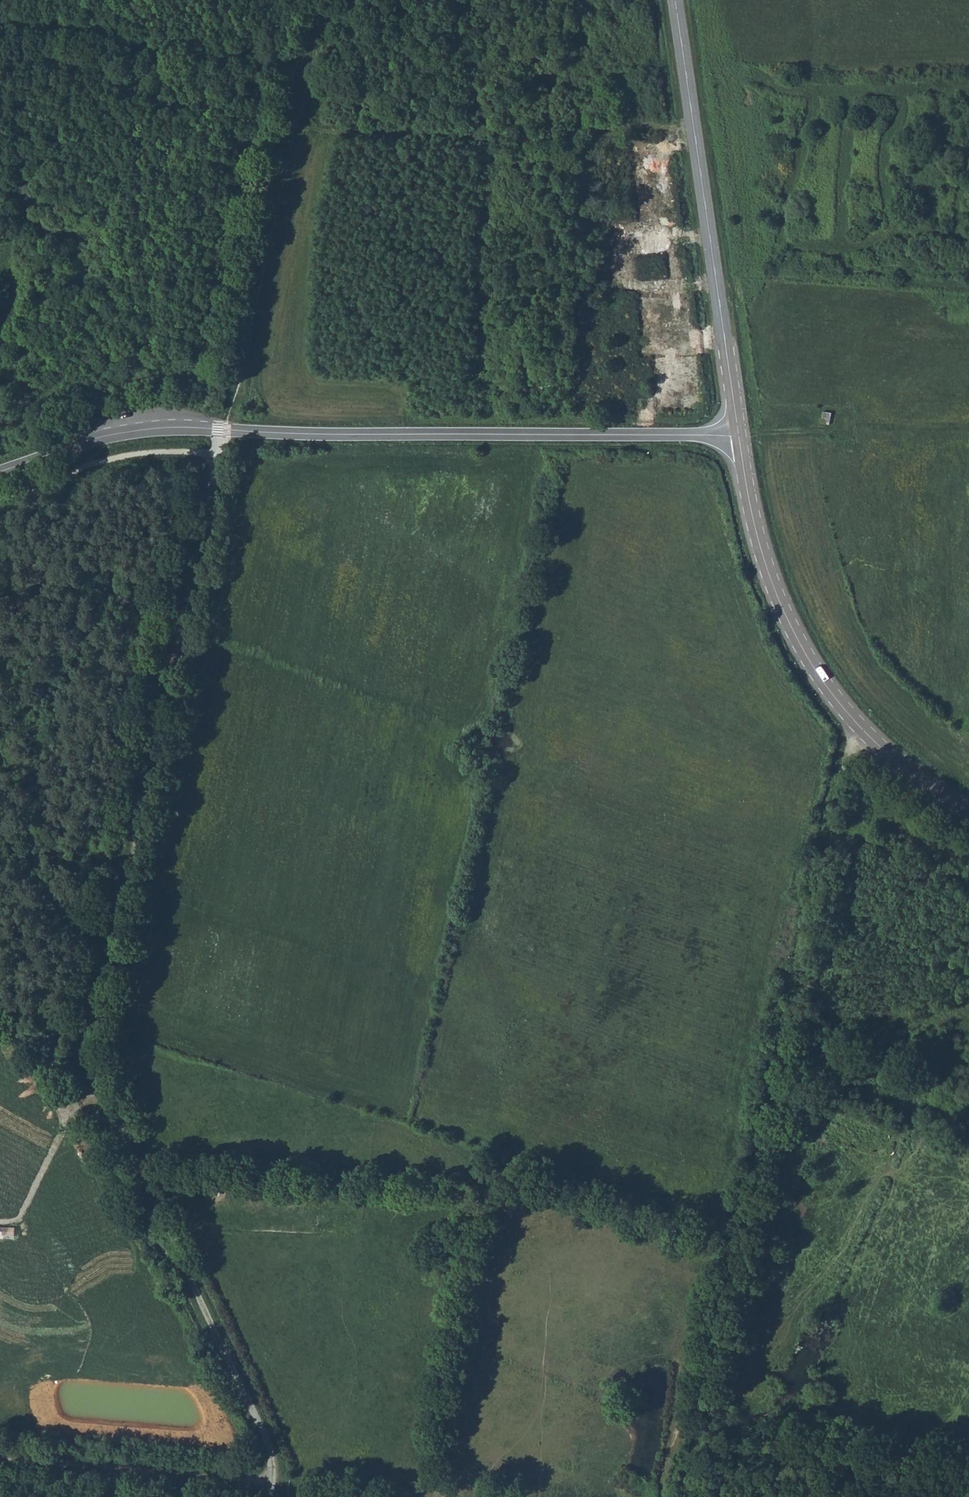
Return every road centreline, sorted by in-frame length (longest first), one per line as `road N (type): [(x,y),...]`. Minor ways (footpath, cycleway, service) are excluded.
road 1 (tertiary): [(0,471),(93,439),(173,427),(739,436)]
road 2 (track): [(86,1071),(224,429)]
road 3 (tertiary): [(968,808),(864,730),(796,637),(765,561),(739,436)]
road 4 (track): [(274,1471),(124,1132),(86,1071)]
road 5 (tertiary): [(739,436),(676,0)]
road 6 (track): [(0,1457),(257,1480),(274,1471)]

